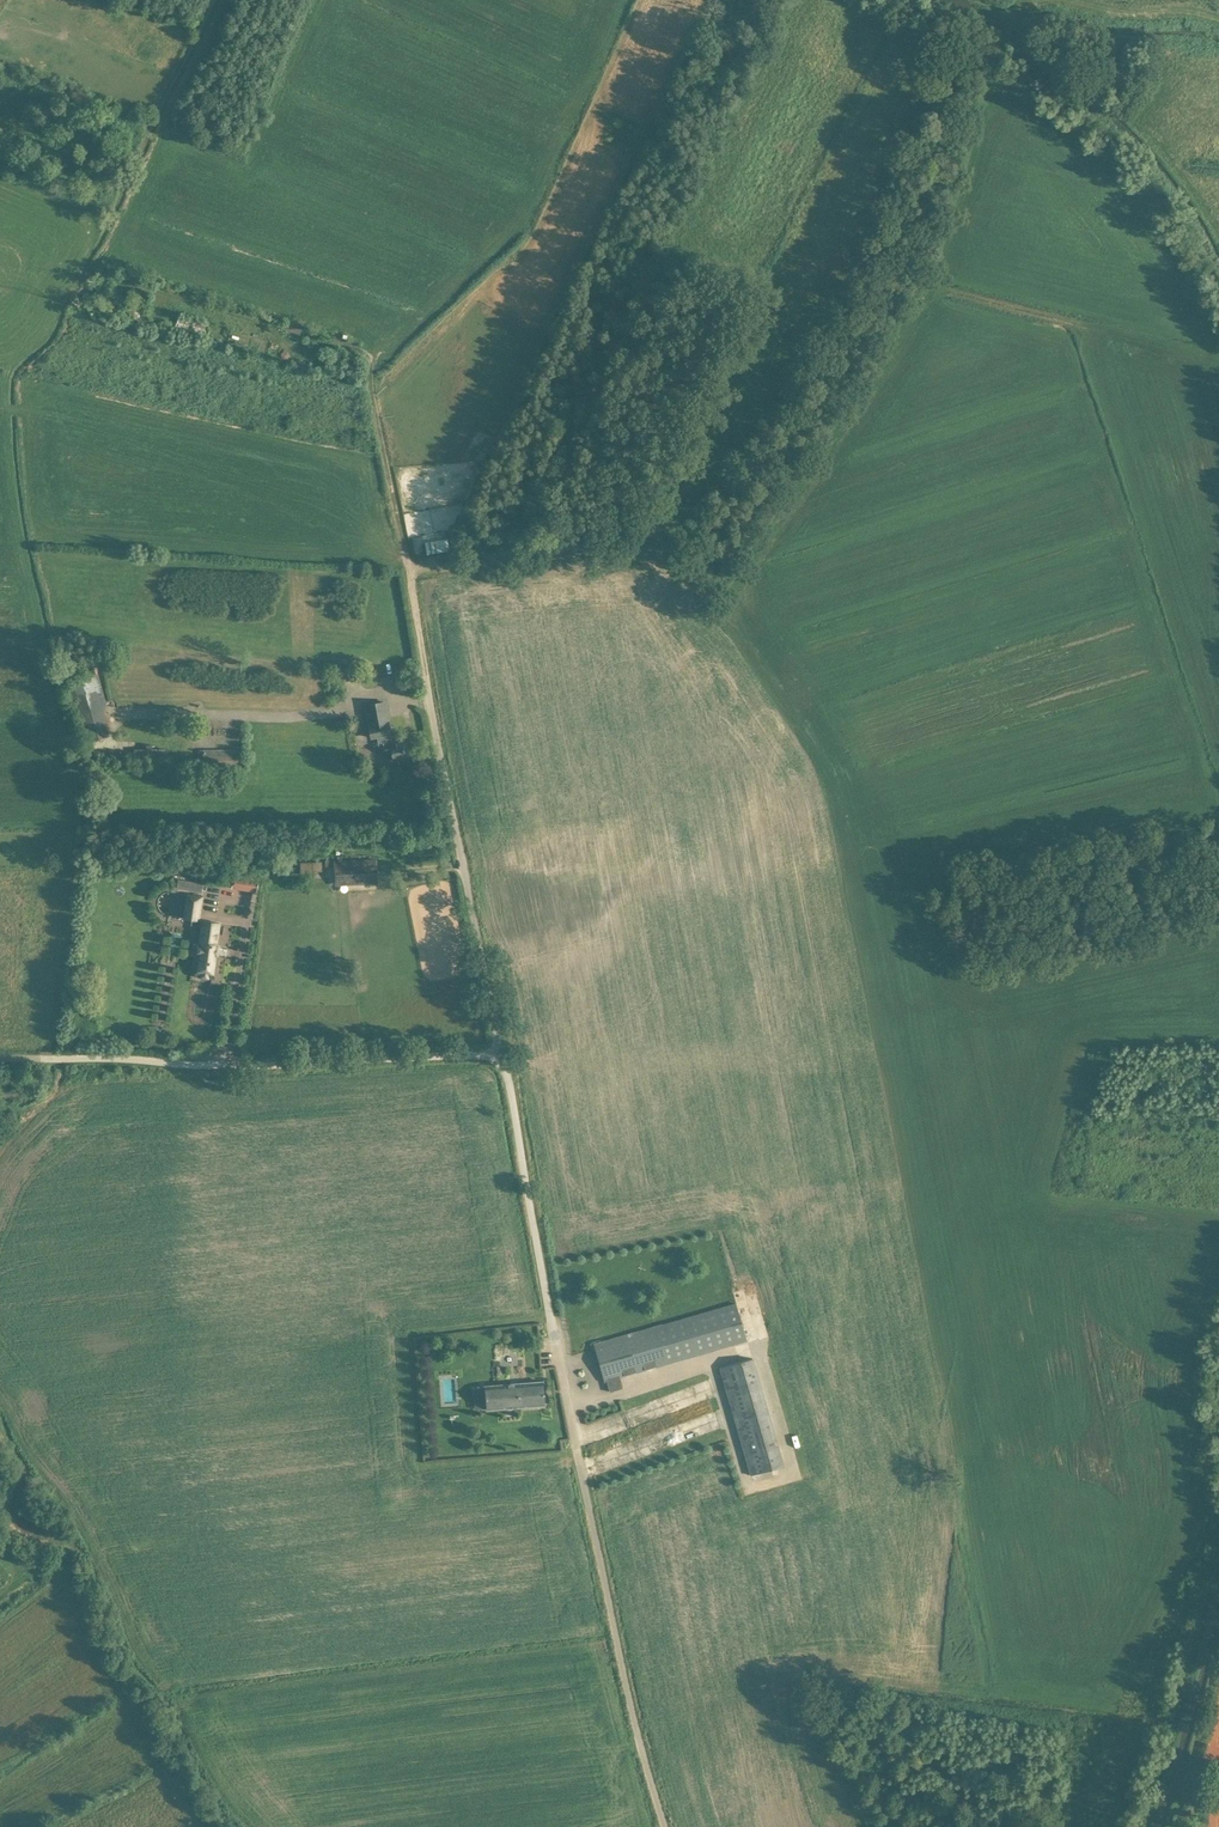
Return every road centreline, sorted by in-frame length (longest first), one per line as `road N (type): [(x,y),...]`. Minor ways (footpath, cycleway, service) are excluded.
road 1 (unclassified): [(665,1826),(603,1604),(496,1046)]
road 2 (unclassified): [(0,1056),(496,1046)]
road 3 (unclassified): [(496,1046),(407,560)]
road 4 (track): [(618,536),(407,560)]

